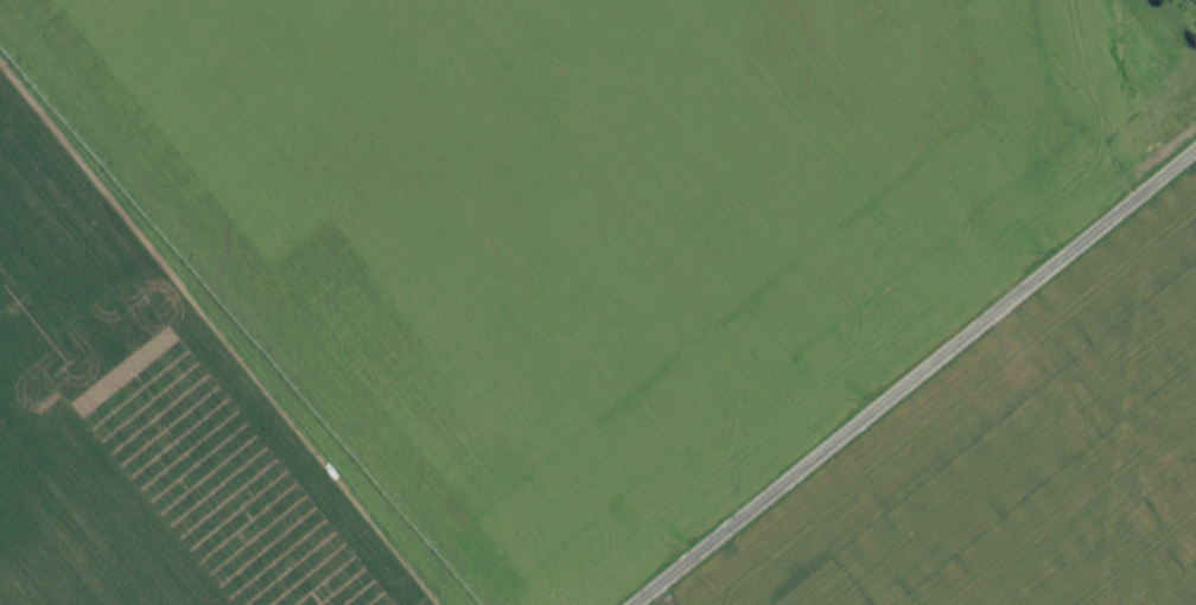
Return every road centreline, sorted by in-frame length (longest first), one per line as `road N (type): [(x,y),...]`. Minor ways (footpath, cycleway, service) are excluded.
road 1 (residential): [(669,604),(1195,172)]

